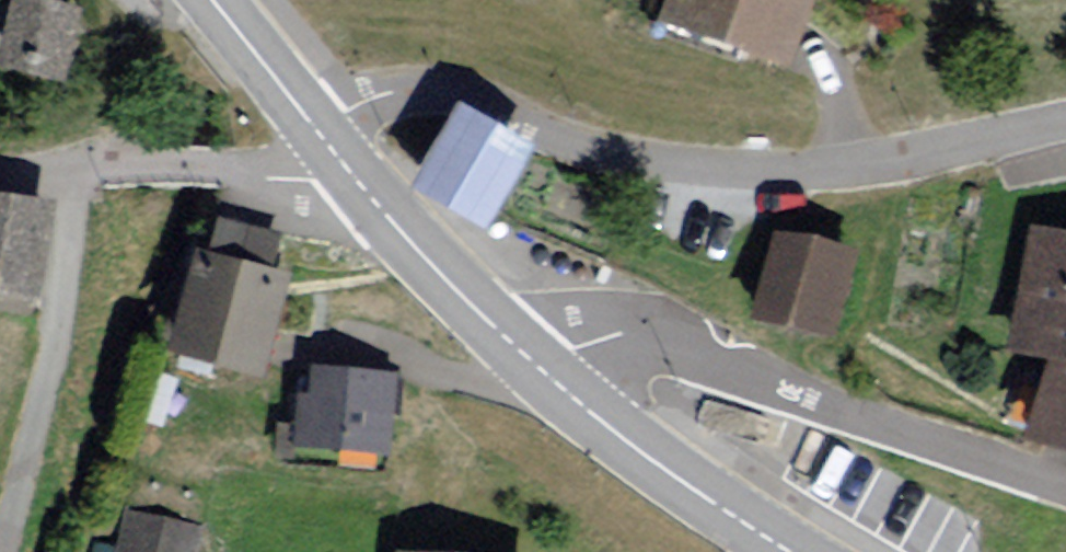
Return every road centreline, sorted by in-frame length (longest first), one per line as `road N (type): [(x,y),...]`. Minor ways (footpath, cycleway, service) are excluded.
road 1 (residential): [(310,122),(396,97),(469,95),(614,157),(757,174),(850,175),(1065,132)]
road 2 (residential): [(532,363),(623,334),(654,338),(1065,486)]
road 3 (unclassified): [(92,174),(8,551)]
road 4 (secondary): [(790,551),(678,478),(532,363)]
road 5 (residential): [(92,174),(222,167),(353,178)]
road 6 (secondary): [(532,363),(353,178)]
road 7 (secondary): [(310,122),(214,0)]

